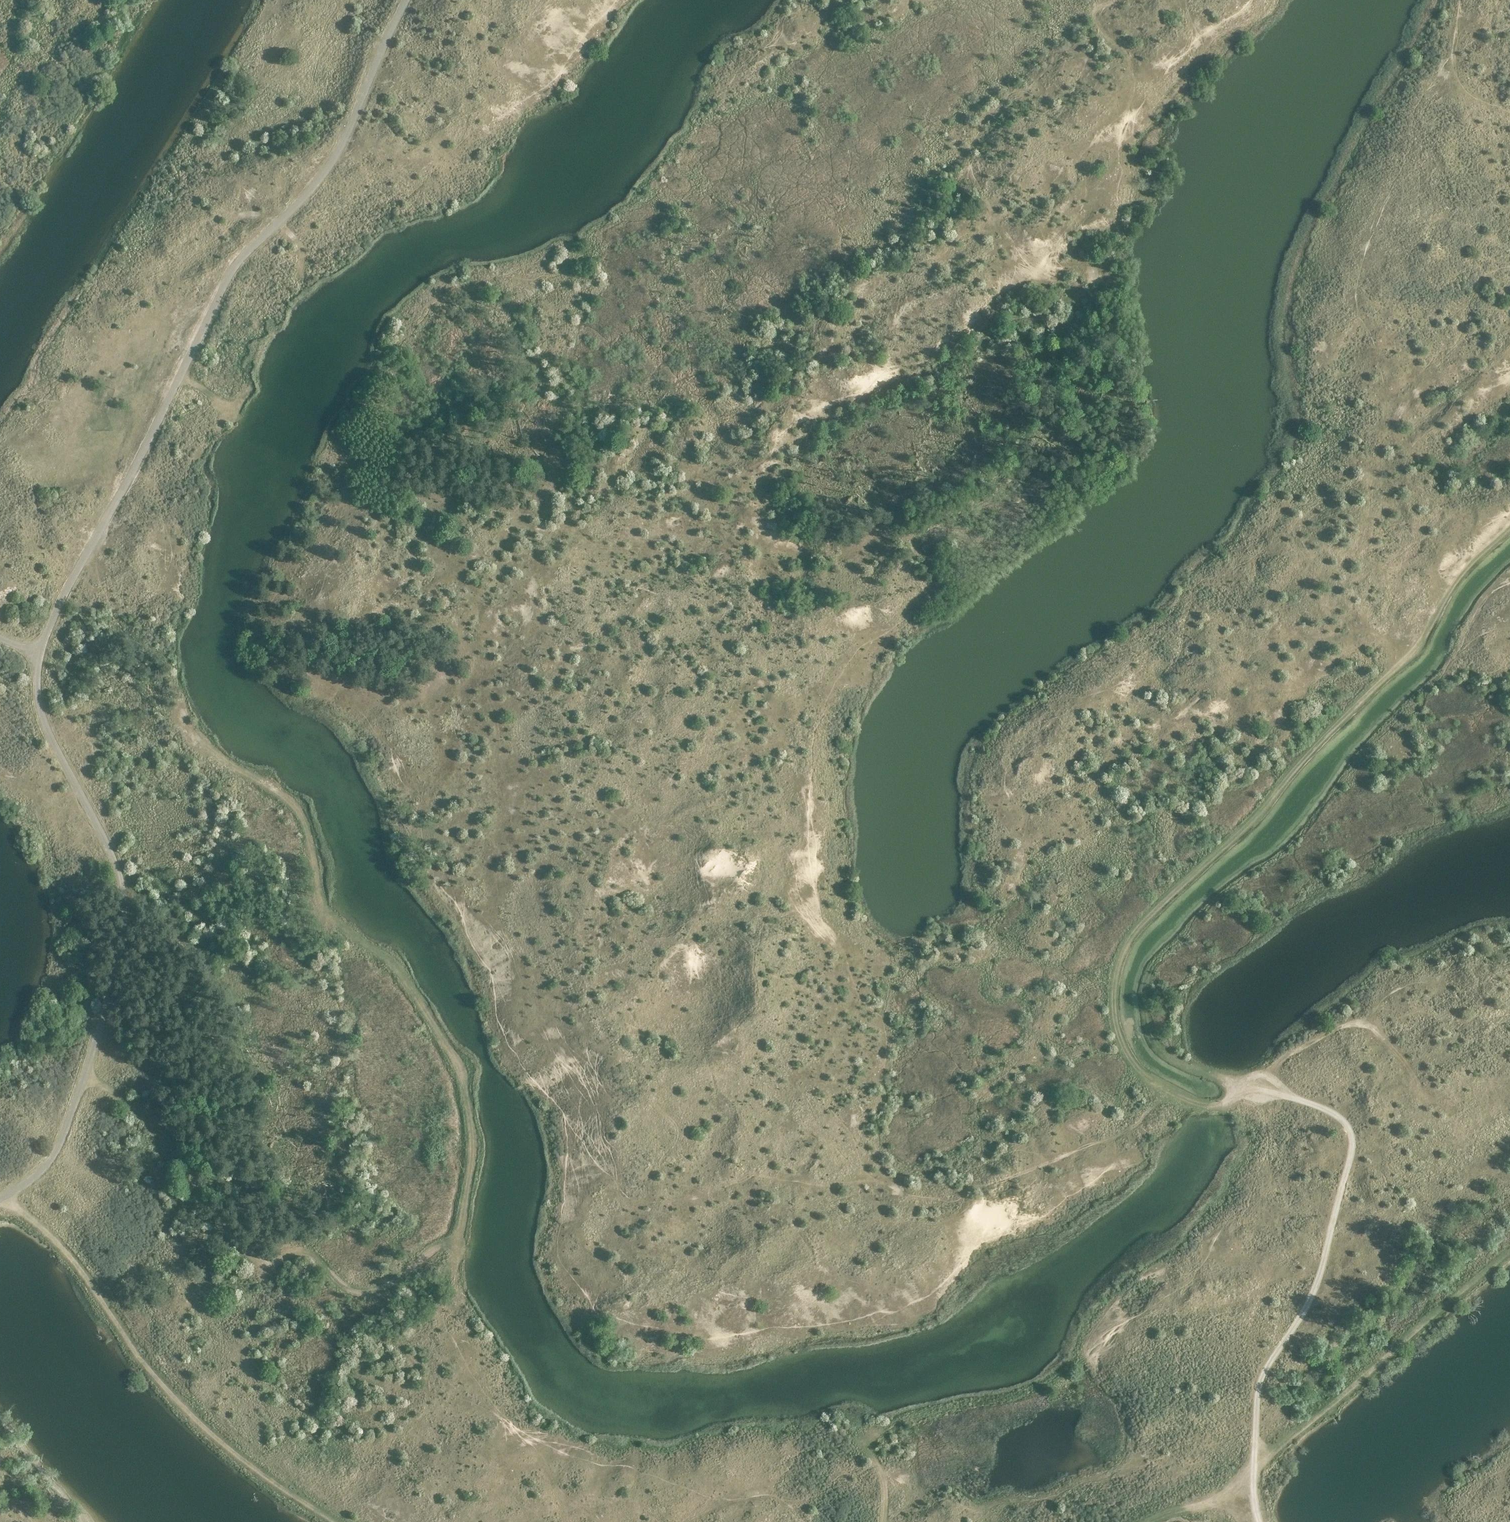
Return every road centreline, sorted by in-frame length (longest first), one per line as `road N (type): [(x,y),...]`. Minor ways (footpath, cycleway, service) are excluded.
road 1 (track): [(0,1198),(37,1175),(58,1144),(119,956),(126,898),(40,712),(39,646),(238,262),(344,151),(407,0)]
road 2 (track): [(1257,1521),(1252,1492),(1263,1376),(1316,1294),(1353,1134),(1336,1116),(1253,1087)]

